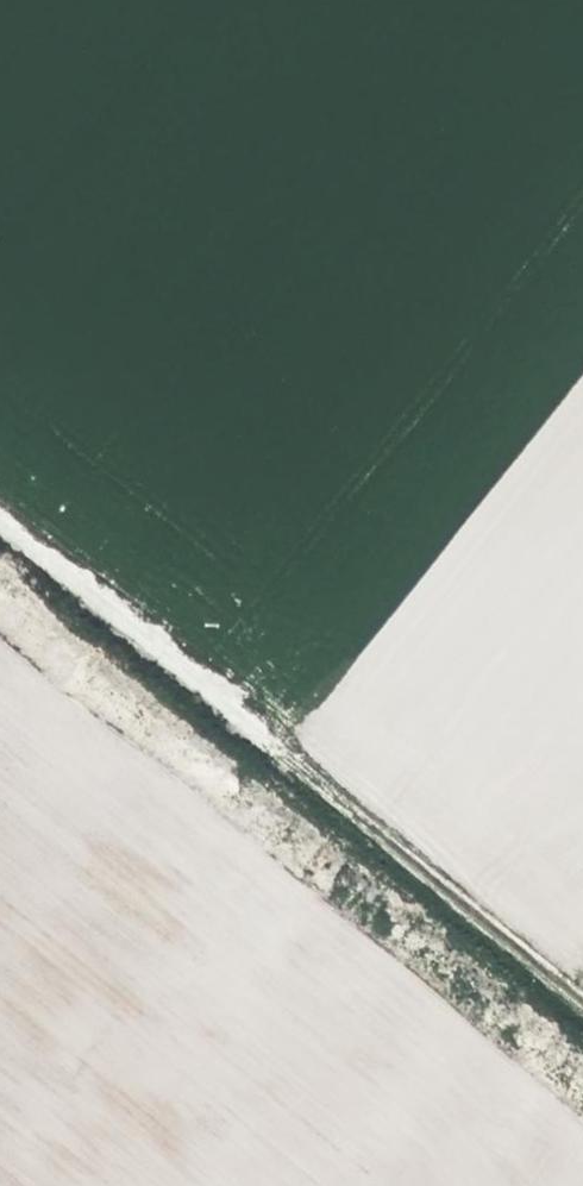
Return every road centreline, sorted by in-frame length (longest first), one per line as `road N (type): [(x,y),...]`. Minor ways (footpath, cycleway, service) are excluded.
road 1 (track): [(284,751),(582,1000)]

